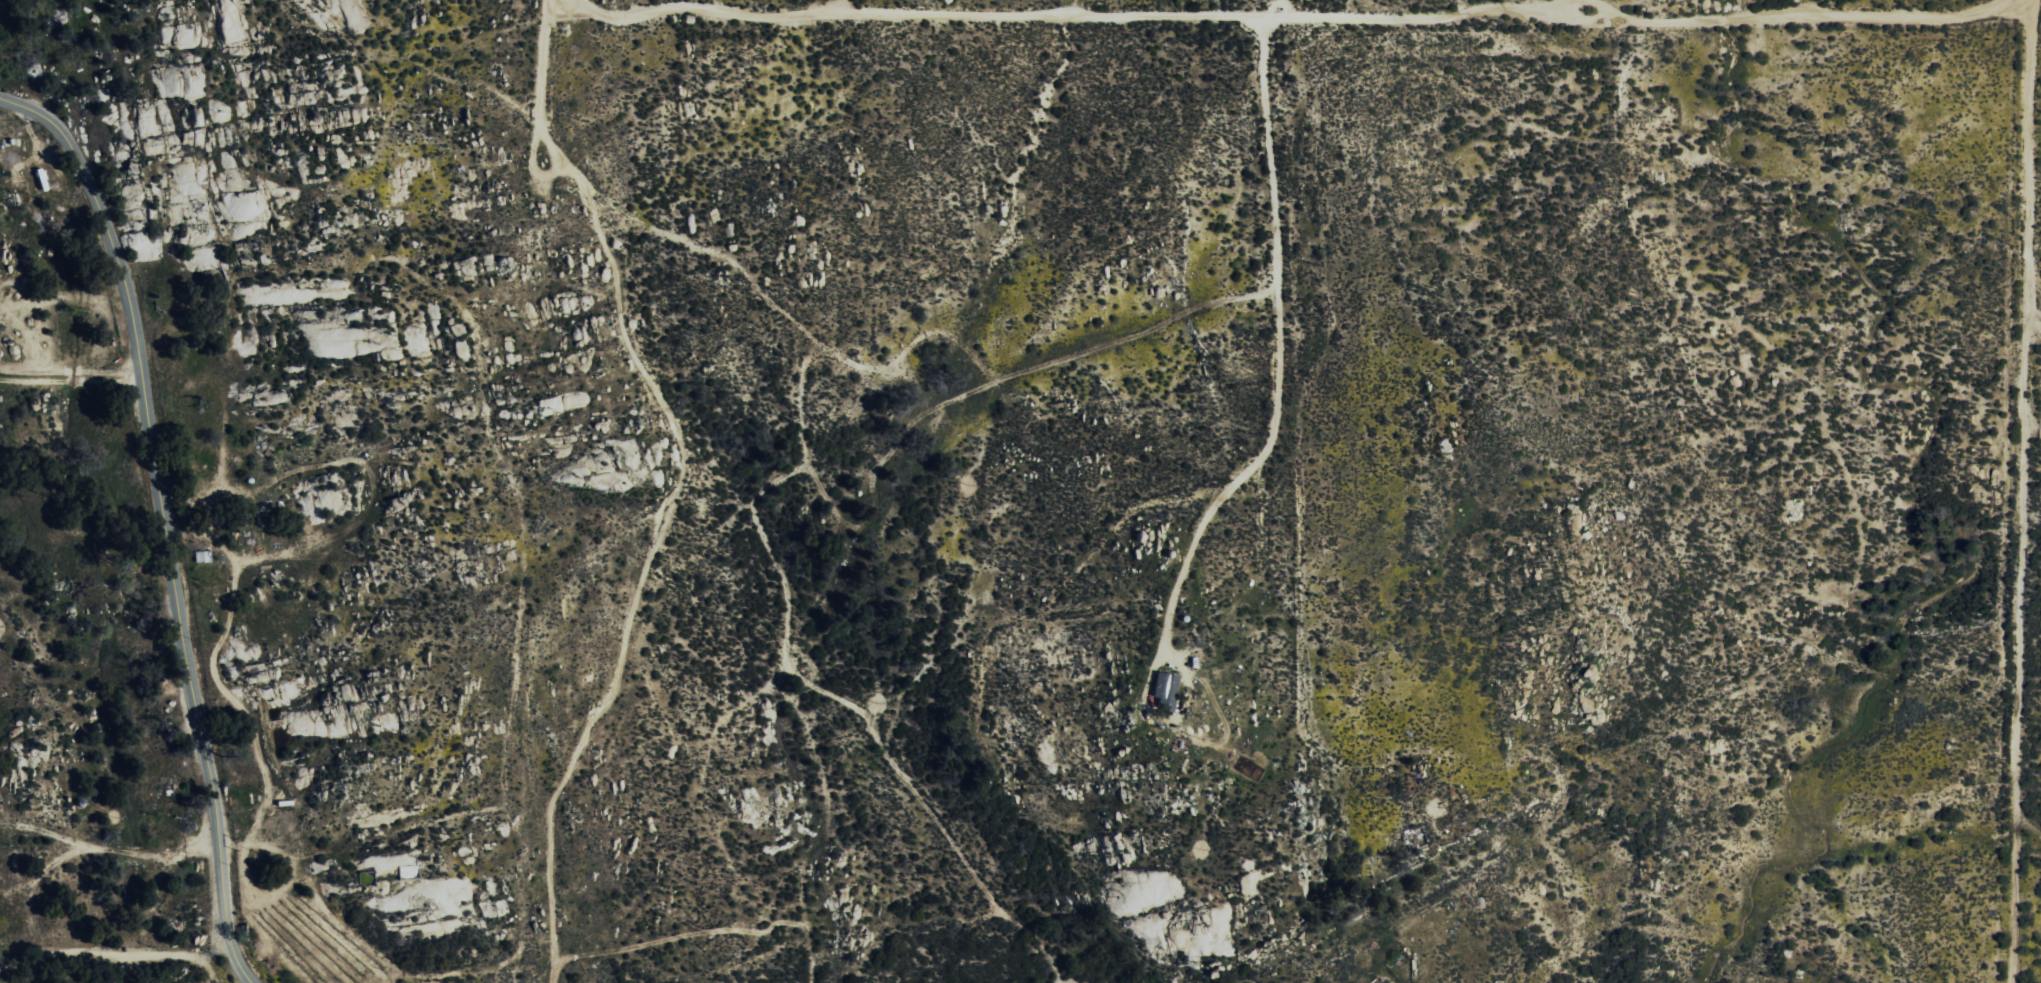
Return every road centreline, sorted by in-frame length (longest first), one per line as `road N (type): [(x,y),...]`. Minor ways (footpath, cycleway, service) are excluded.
road 1 (tertiary): [(254,982),(228,935),(218,814),(177,616),(137,313),(117,249),(56,132),(29,109),(0,99)]
road 2 (residential): [(223,865),(63,868),(13,811),(0,769)]

